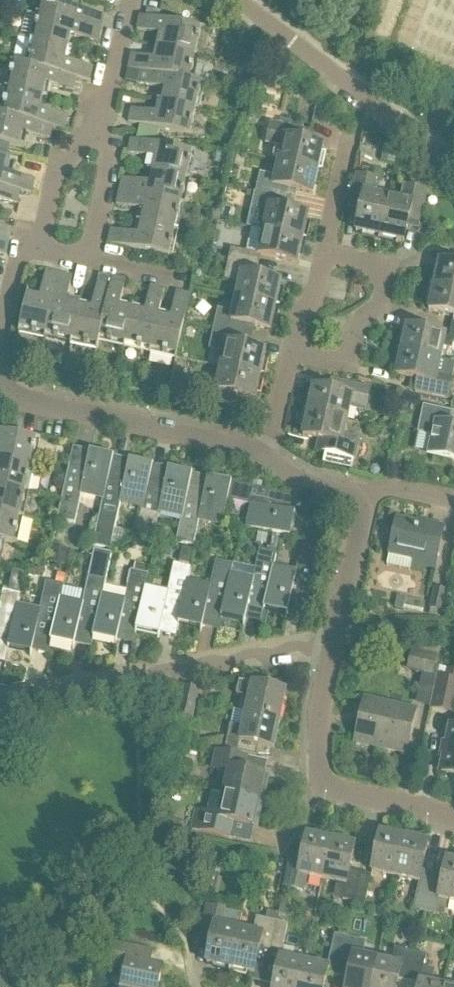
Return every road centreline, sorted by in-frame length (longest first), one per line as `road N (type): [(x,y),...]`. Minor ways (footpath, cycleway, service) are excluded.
road 1 (residential): [(453,817),(314,783),(315,719),(331,640)]
road 2 (residential): [(0,380),(21,401),(201,436),(265,459)]
road 3 (residential): [(453,169),(236,0)]
road 4 (residential): [(292,354),(350,365),(359,317),(385,289),(388,265),(329,251)]
road 5 (residential): [(133,676),(331,640)]
road 6 (residential): [(39,250),(74,123),(111,76)]
road 7 (residential): [(84,259),(111,76)]
road 8 (residential): [(331,640),(368,492)]
road 9 (residential): [(133,676),(0,695)]

